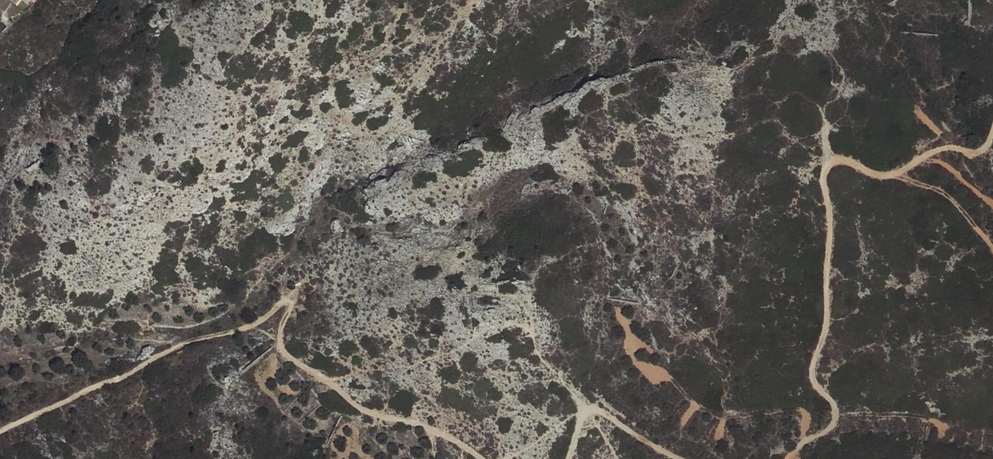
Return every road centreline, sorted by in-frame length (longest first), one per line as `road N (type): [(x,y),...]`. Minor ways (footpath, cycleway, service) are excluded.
road 1 (track): [(496,458),(367,404),(290,355),(282,333),(301,303),(290,298),(0,429)]
road 2 (track): [(992,141),(887,177),(841,158),(824,172),(829,244),(819,285),(821,336),(809,365),(843,423),(781,458)]
road 3 (track): [(698,458),(593,406),(584,411),(571,458)]

